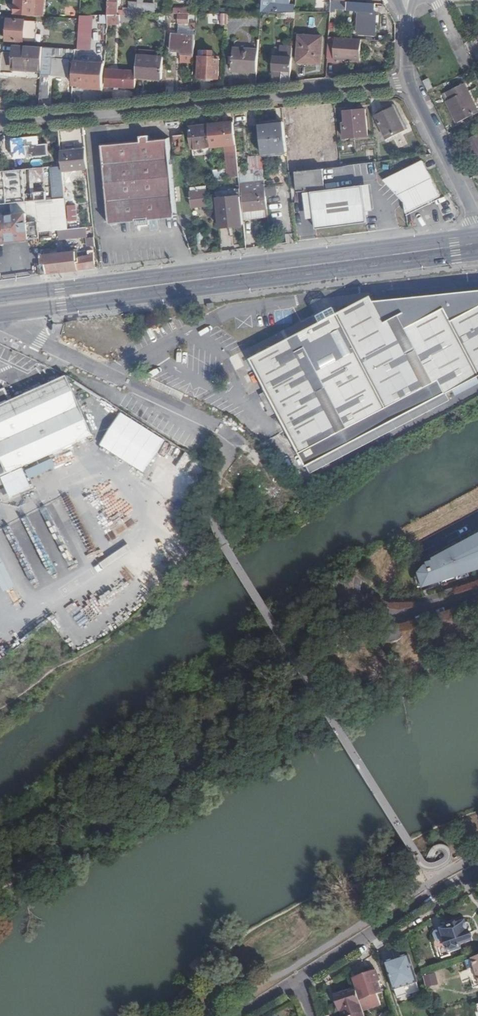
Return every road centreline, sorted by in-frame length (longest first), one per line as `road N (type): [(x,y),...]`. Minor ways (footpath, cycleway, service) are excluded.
road 1 (primary): [(477,235),(0,296)]
road 2 (primary): [(19,313),(477,253)]
road 3 (residential): [(0,121),(408,81)]
road 4 (unclassified): [(241,448),(34,338),(19,313)]
road 5 (residential): [(295,980),(477,869)]
road 6 (residential): [(477,231),(408,81)]
road 7 (residential): [(345,586),(382,617),(477,593)]

